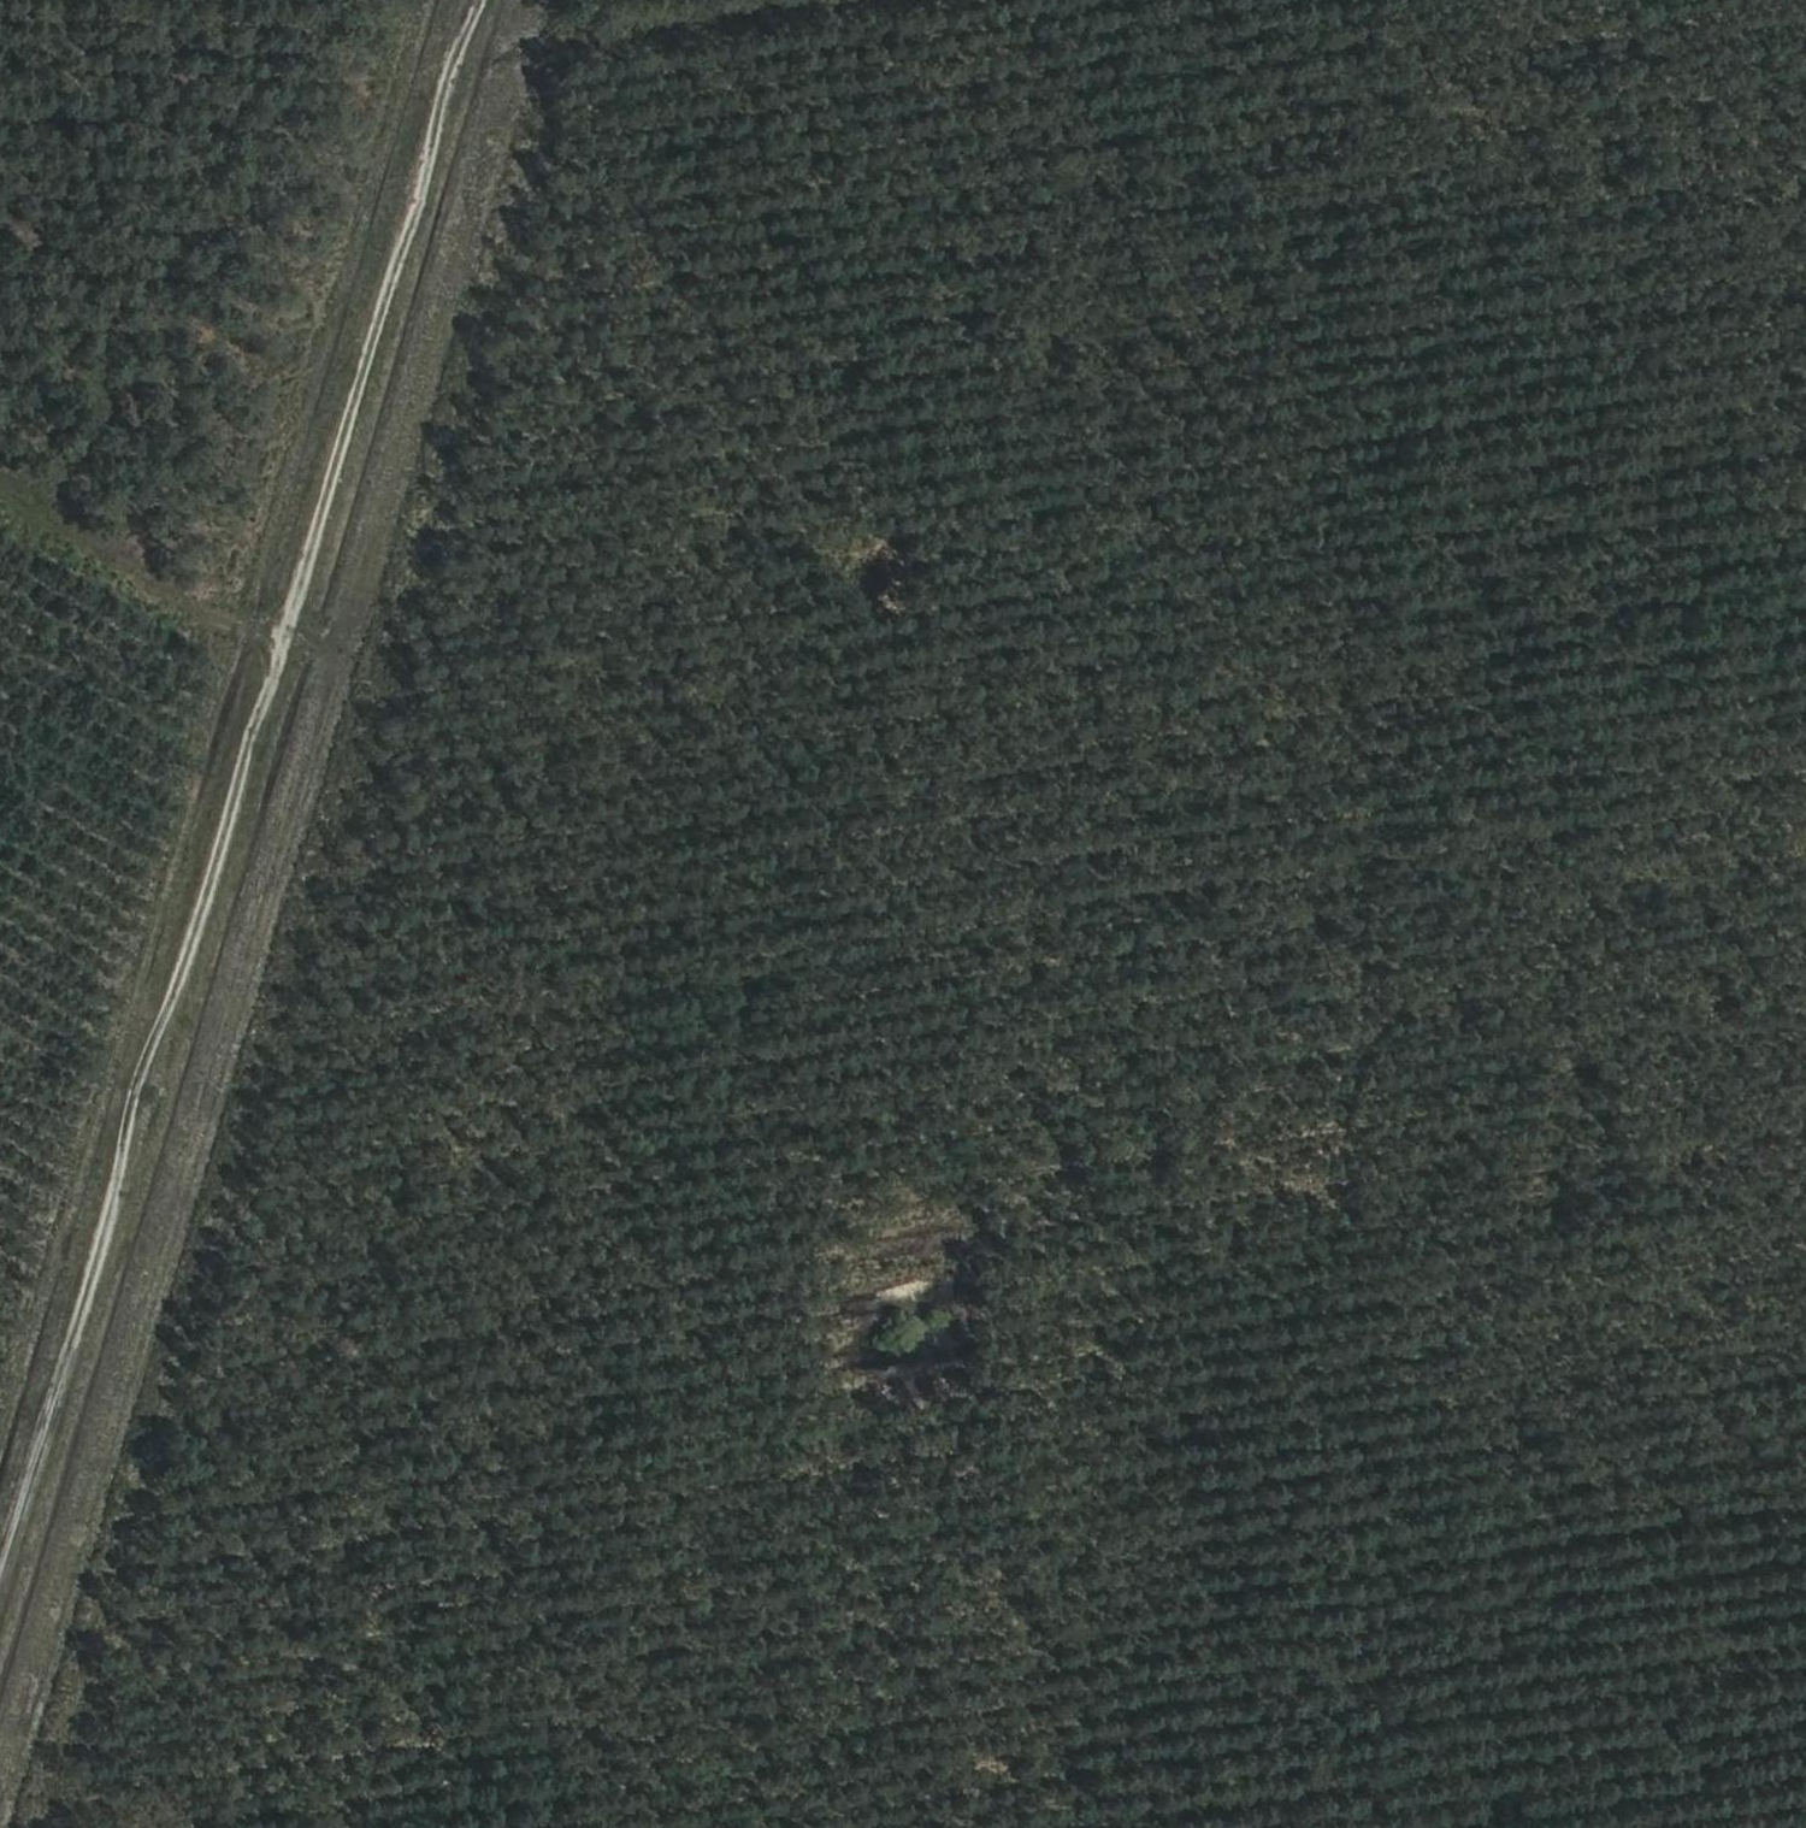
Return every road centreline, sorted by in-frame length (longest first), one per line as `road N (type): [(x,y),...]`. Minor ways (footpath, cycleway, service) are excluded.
road 1 (track): [(457,0),(0,1562)]

